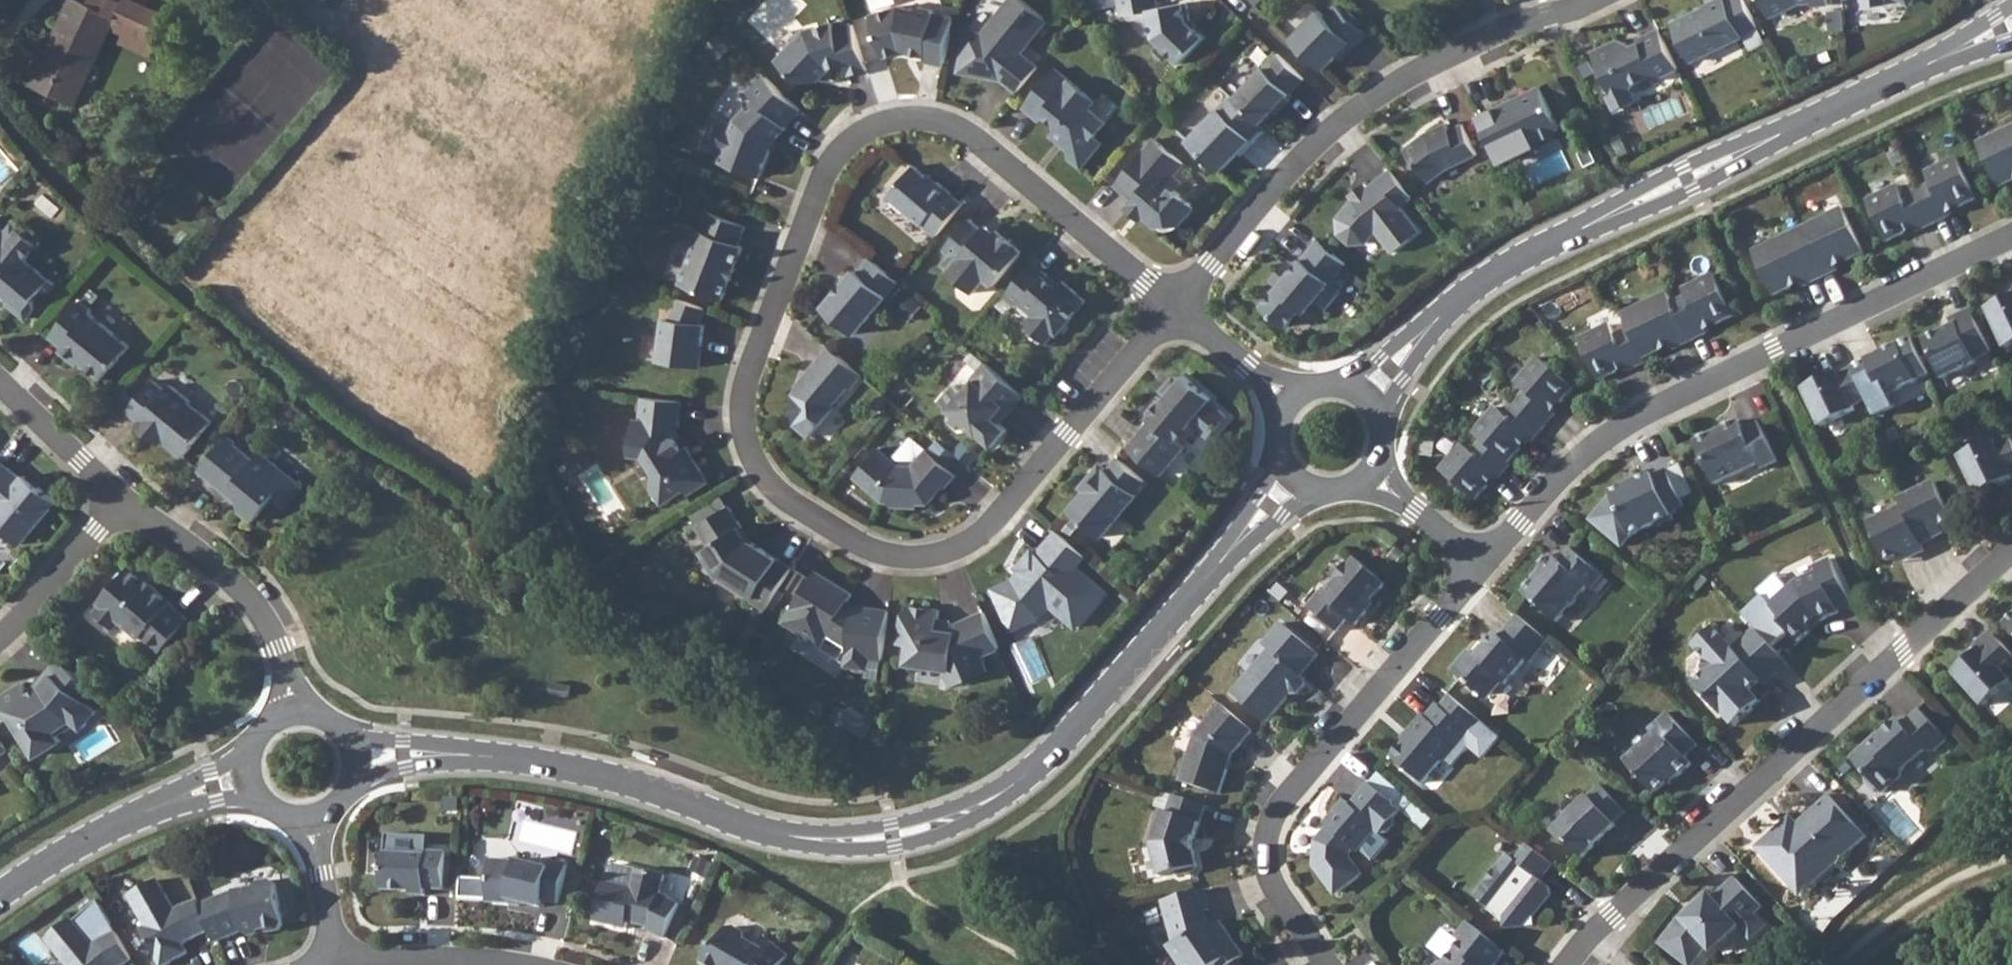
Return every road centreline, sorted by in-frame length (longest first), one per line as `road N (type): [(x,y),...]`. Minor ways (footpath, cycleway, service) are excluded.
road 1 (residential): [(1173,305),(951,124),(897,121),(861,134),(829,168),(747,387),(742,432),(757,473),(863,547),(925,559),(957,550),(989,527),(1069,434)]
road 2 (residential): [(360,759),(427,755),(563,768),(803,842),(894,839),(956,821),(1030,777),(1292,482)]
road 3 (residential): [(1362,397),(1501,273),(2011,26)]
road 4 (residential): [(2011,242),(1639,417),(1581,459),(1486,565)]
road 5 (residential): [(1570,964),(1610,920),(2011,558)]
road 6 (residential): [(1173,305),(1322,140),(1396,83),(1506,30),(1597,0)]
road 7 (residential): [(1486,565),(1282,804),(1267,848),(1277,897),(1328,964)]
road 8 (residential): [(294,715),(261,611),(211,564),(125,505)]
road 9 (residential): [(542,964),(351,964)]
road 10 (residential): [(125,505),(0,644)]
road 11 (residential): [(125,505),(0,386)]
road 12 (residential): [(1069,434),(1173,305)]
road 13 (residential): [(139,813),(0,897)]
road 14 (residential): [(1290,404),(1173,305)]
road 15 (residential): [(1373,478),(1486,565)]
road 16 (residential): [(311,826),(339,964)]
road 17 (residential): [(251,751),(139,813)]

